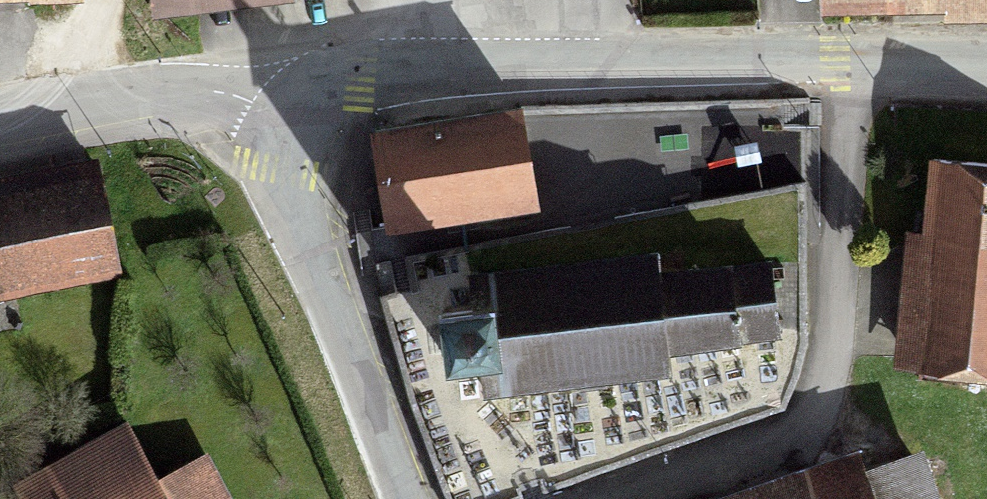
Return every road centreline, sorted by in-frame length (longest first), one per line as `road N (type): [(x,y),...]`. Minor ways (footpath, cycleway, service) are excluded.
road 1 (residential): [(597,498),(791,432),(827,385),(843,66)]
road 2 (tertiary): [(843,66),(361,75),(305,119)]
road 3 (tertiary): [(305,119),(288,168),(298,224),(410,498)]
road 4 (residential): [(305,119),(202,93),(0,112)]
road 5 (tertiary): [(986,70),(843,66)]

